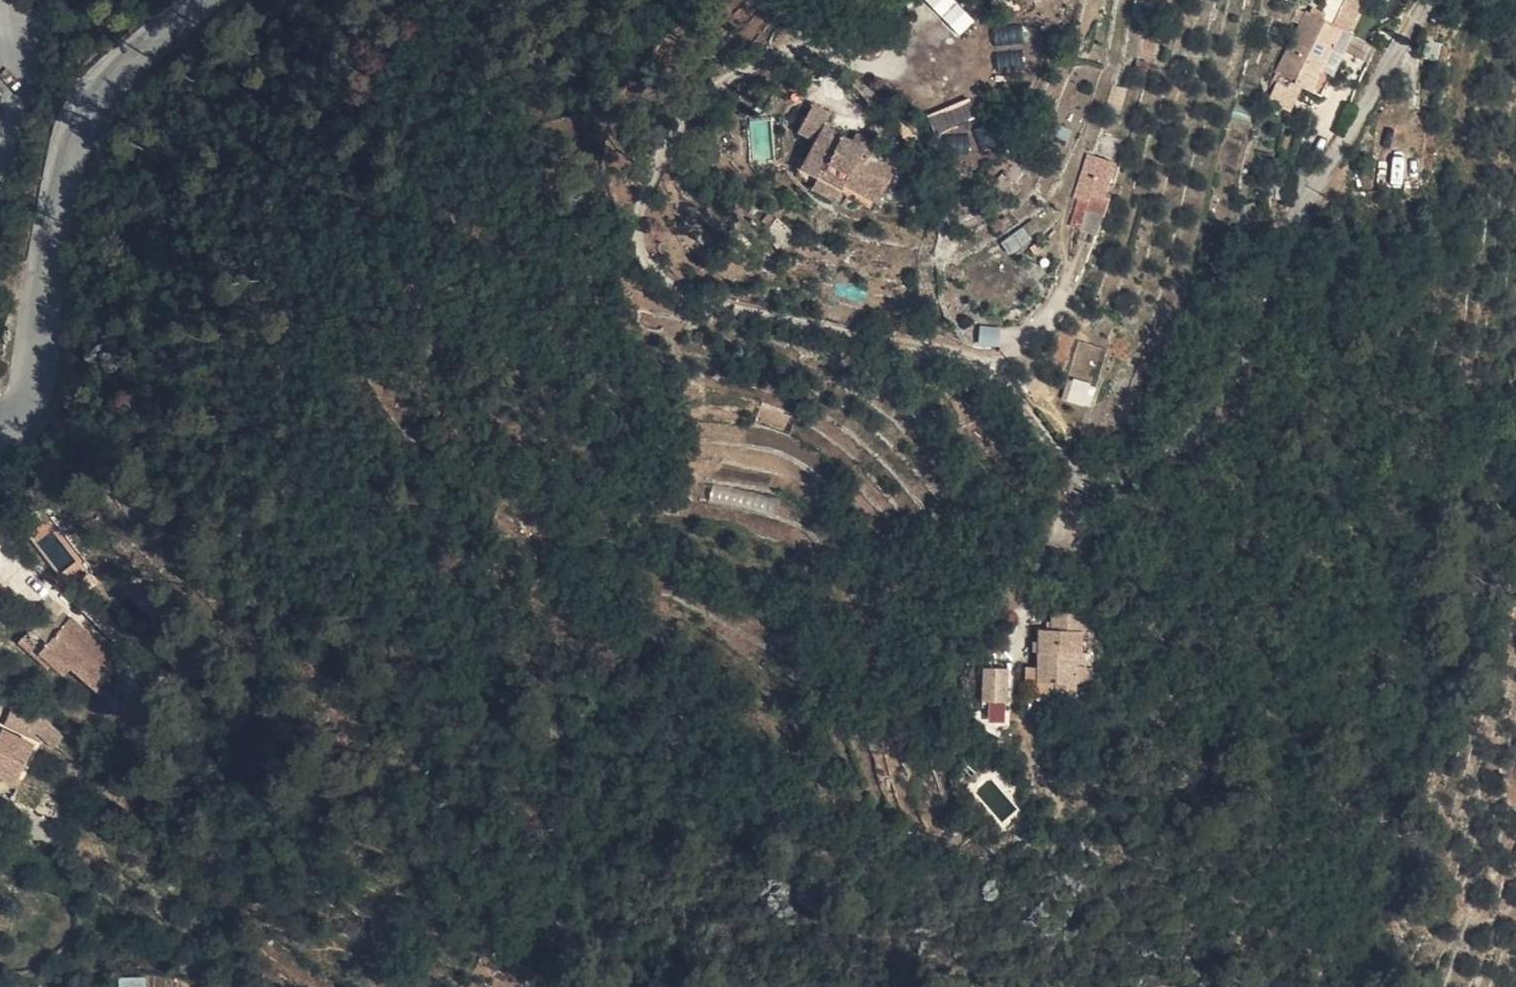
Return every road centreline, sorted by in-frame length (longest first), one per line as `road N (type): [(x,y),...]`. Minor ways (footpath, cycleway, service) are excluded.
road 1 (tertiary): [(207,0),(123,63),(84,111),(58,193),(33,396),(27,413),(0,424)]
road 2 (tertiary): [(0,172),(25,69),(0,43)]

